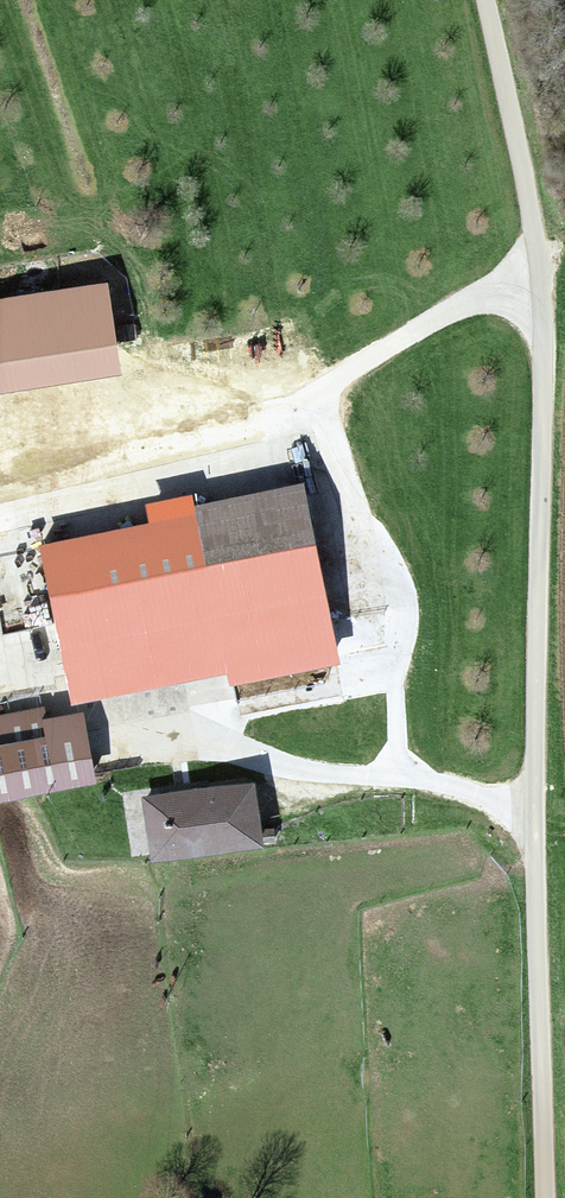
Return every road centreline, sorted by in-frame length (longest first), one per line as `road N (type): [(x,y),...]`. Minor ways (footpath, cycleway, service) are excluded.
road 1 (track): [(545,1197),(534,820),(546,374),(523,168),(485,0)]
road 2 (track): [(534,283),(467,294),(317,389),(0,516)]
road 3 (track): [(136,736),(221,733),(296,782),(396,783),(534,820)]

